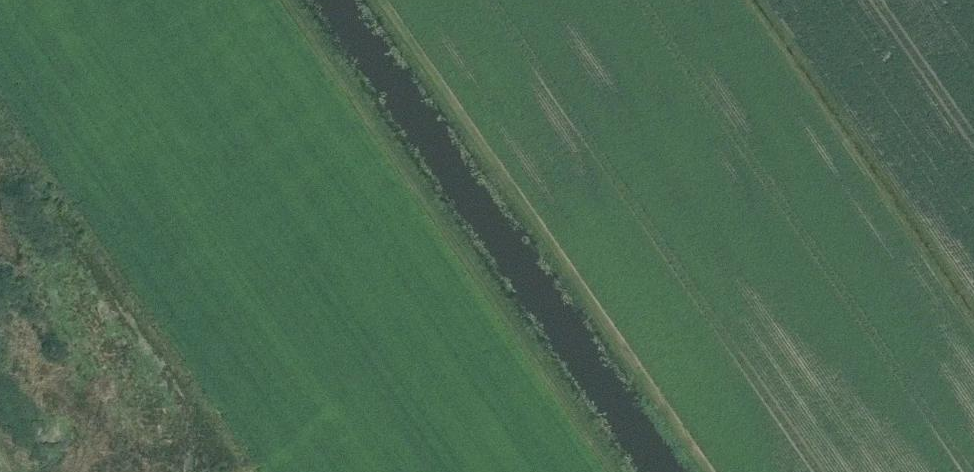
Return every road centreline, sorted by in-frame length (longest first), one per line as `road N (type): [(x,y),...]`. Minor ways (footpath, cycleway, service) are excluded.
road 1 (track): [(711,471),(384,0)]
road 2 (track): [(616,471),(289,0)]

